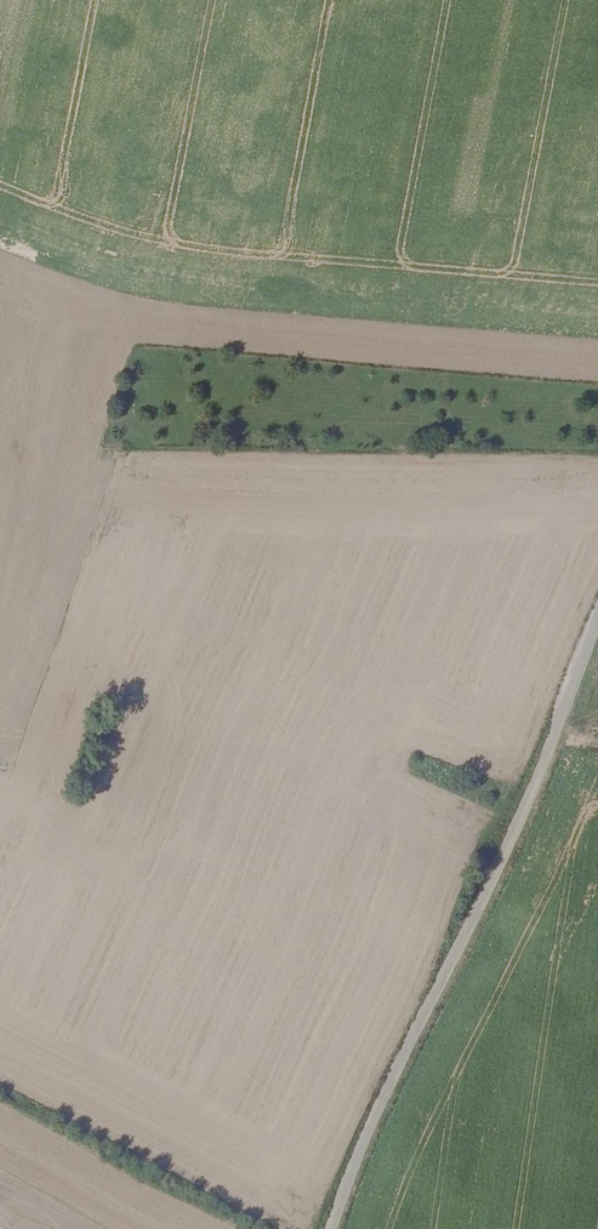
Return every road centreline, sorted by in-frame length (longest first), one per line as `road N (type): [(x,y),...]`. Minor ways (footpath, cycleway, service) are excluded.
road 1 (unclassified): [(333,1228),(352,1167),(535,774),(597,614)]

